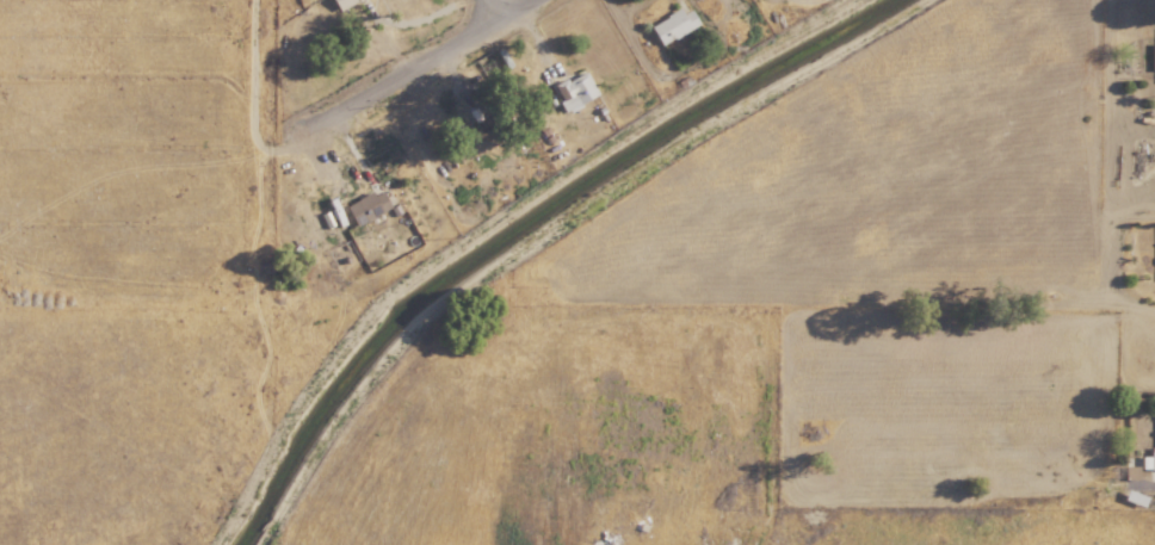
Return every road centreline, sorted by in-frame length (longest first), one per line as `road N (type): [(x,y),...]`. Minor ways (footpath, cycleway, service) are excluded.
road 1 (residential): [(0,238),(299,136),(539,0)]
road 2 (residential): [(276,0),(277,144)]

